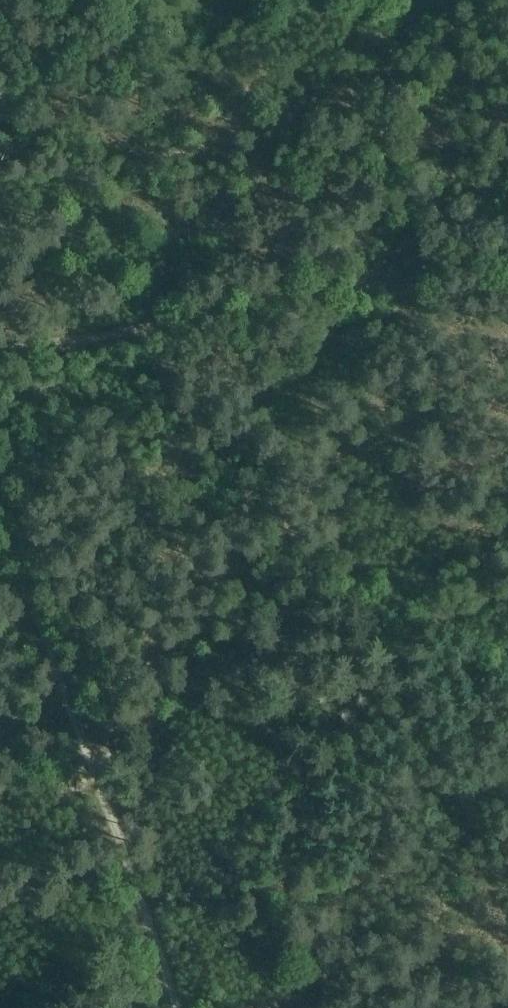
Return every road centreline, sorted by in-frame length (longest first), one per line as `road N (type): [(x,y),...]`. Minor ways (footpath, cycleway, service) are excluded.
road 1 (track): [(181,1007),(0,502)]
road 2 (track): [(507,249),(0,346)]

